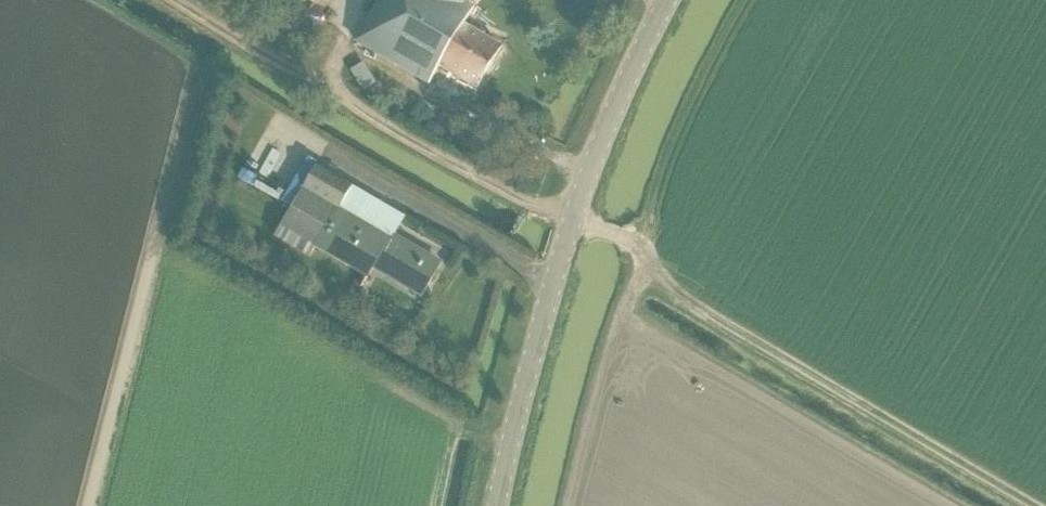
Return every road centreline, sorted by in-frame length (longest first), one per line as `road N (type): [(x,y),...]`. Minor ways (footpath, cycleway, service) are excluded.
road 1 (unclassified): [(497,505),(574,219),(668,0)]
road 2 (track): [(638,242),(497,184),(172,0)]

